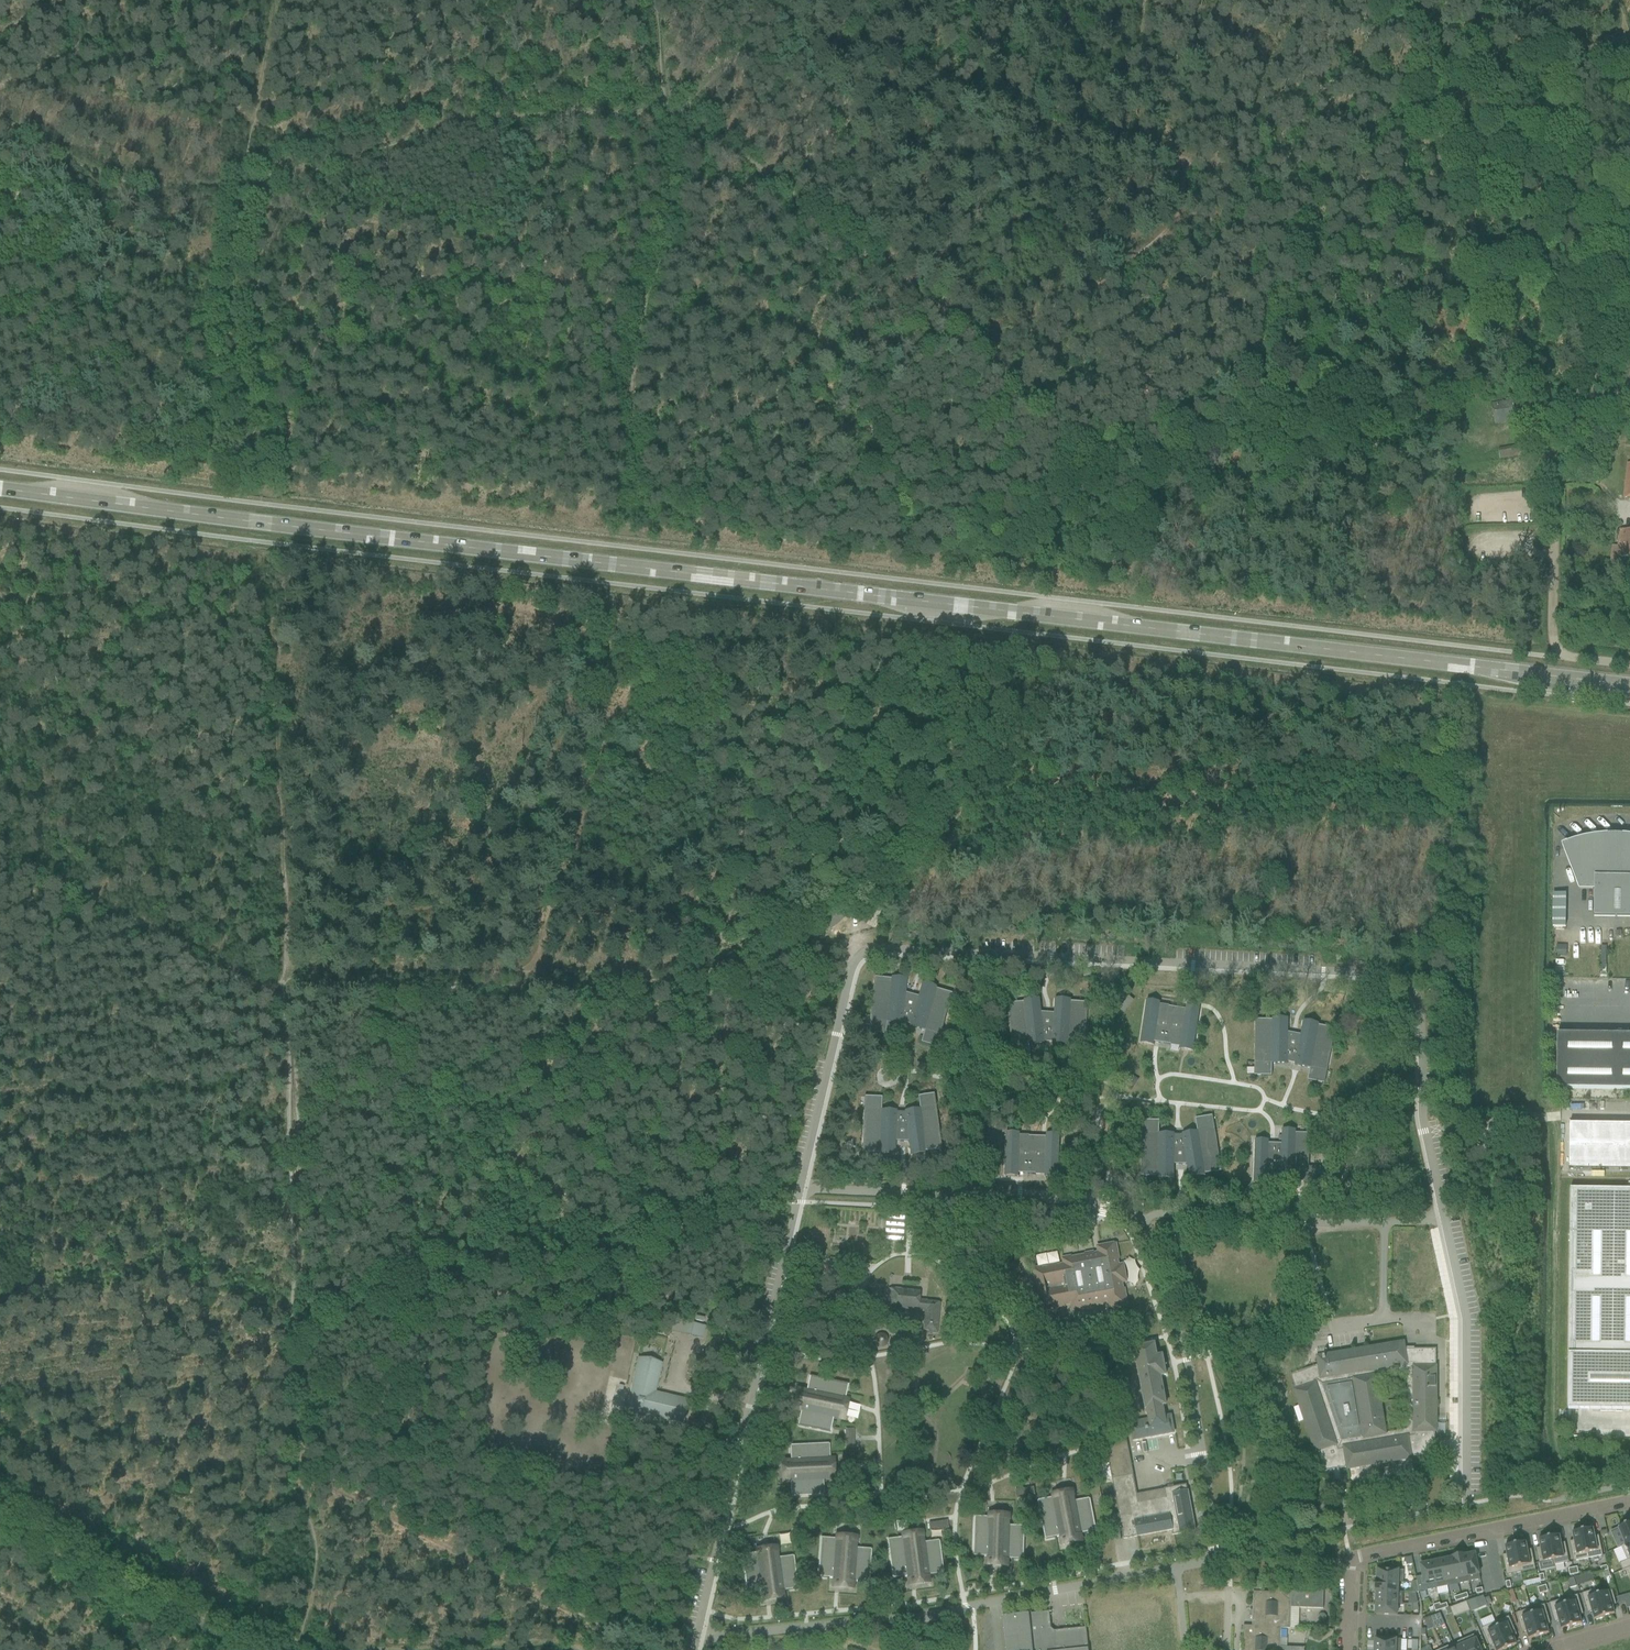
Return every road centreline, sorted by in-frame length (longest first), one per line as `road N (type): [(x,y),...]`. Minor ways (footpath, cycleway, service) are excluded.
road 1 (primary): [(1629,684),(0,492)]
road 2 (residential): [(1444,1219),(1422,1110),(1416,995),(1402,981),(1091,958),(862,952),(850,966),(800,1188)]
road 3 (track): [(283,990),(640,985),(813,938),(872,908),(1051,681)]
road 4 (track): [(283,990),(316,1649)]
road 5 (track): [(251,436),(240,341),(242,246),(259,117),(455,0)]
road 6 (residential): [(698,1637),(912,1617),(1177,1567)]
road 7 (residential): [(800,1188),(698,1637)]
road 8 (track): [(1560,658),(1555,437),(1487,265)]
road 9 (track): [(983,350),(968,327),(827,236),(672,111)]
road 10 (track): [(638,484),(631,384),(669,253),(677,194),(672,111)]
road 11 (track): [(271,549),(286,914)]
road 12 (residential): [(1217,1553),(1187,1359),(1141,1222)]
road 13 (residential): [(1126,1212),(1072,1200),(800,1188)]
road 14 (track): [(283,990),(0,844)]
road 15 (residential): [(1444,1219),(1158,1214),(1141,1222)]
road 16 (unclassified): [(259,1649),(0,1516)]
road 17 (residential): [(1346,1649),(1349,1558),(1541,1519)]
road 18 (track): [(527,982),(587,793)]
road 19 (track): [(1447,156),(1458,98),(1503,71),(1489,0)]
road 20 (residential): [(1126,1212),(1113,1091)]

